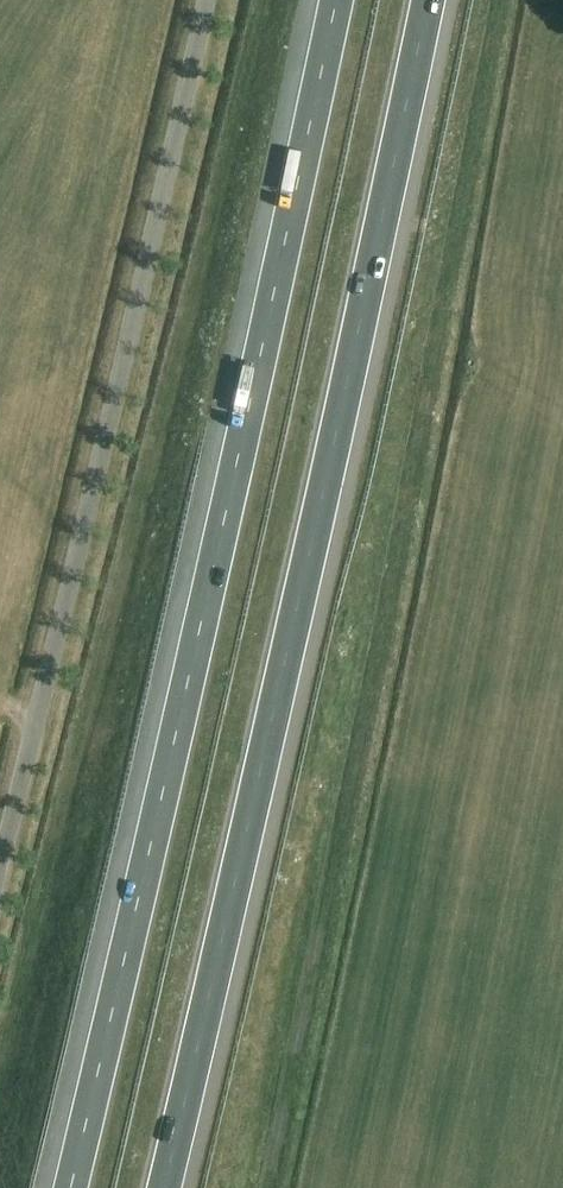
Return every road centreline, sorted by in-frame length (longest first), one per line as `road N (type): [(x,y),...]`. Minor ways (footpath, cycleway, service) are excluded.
road 1 (motorway): [(337,0),(71,1187)]
road 2 (motorway): [(167,1187),(429,0)]
road 3 (unclassified): [(0,859),(206,0)]

